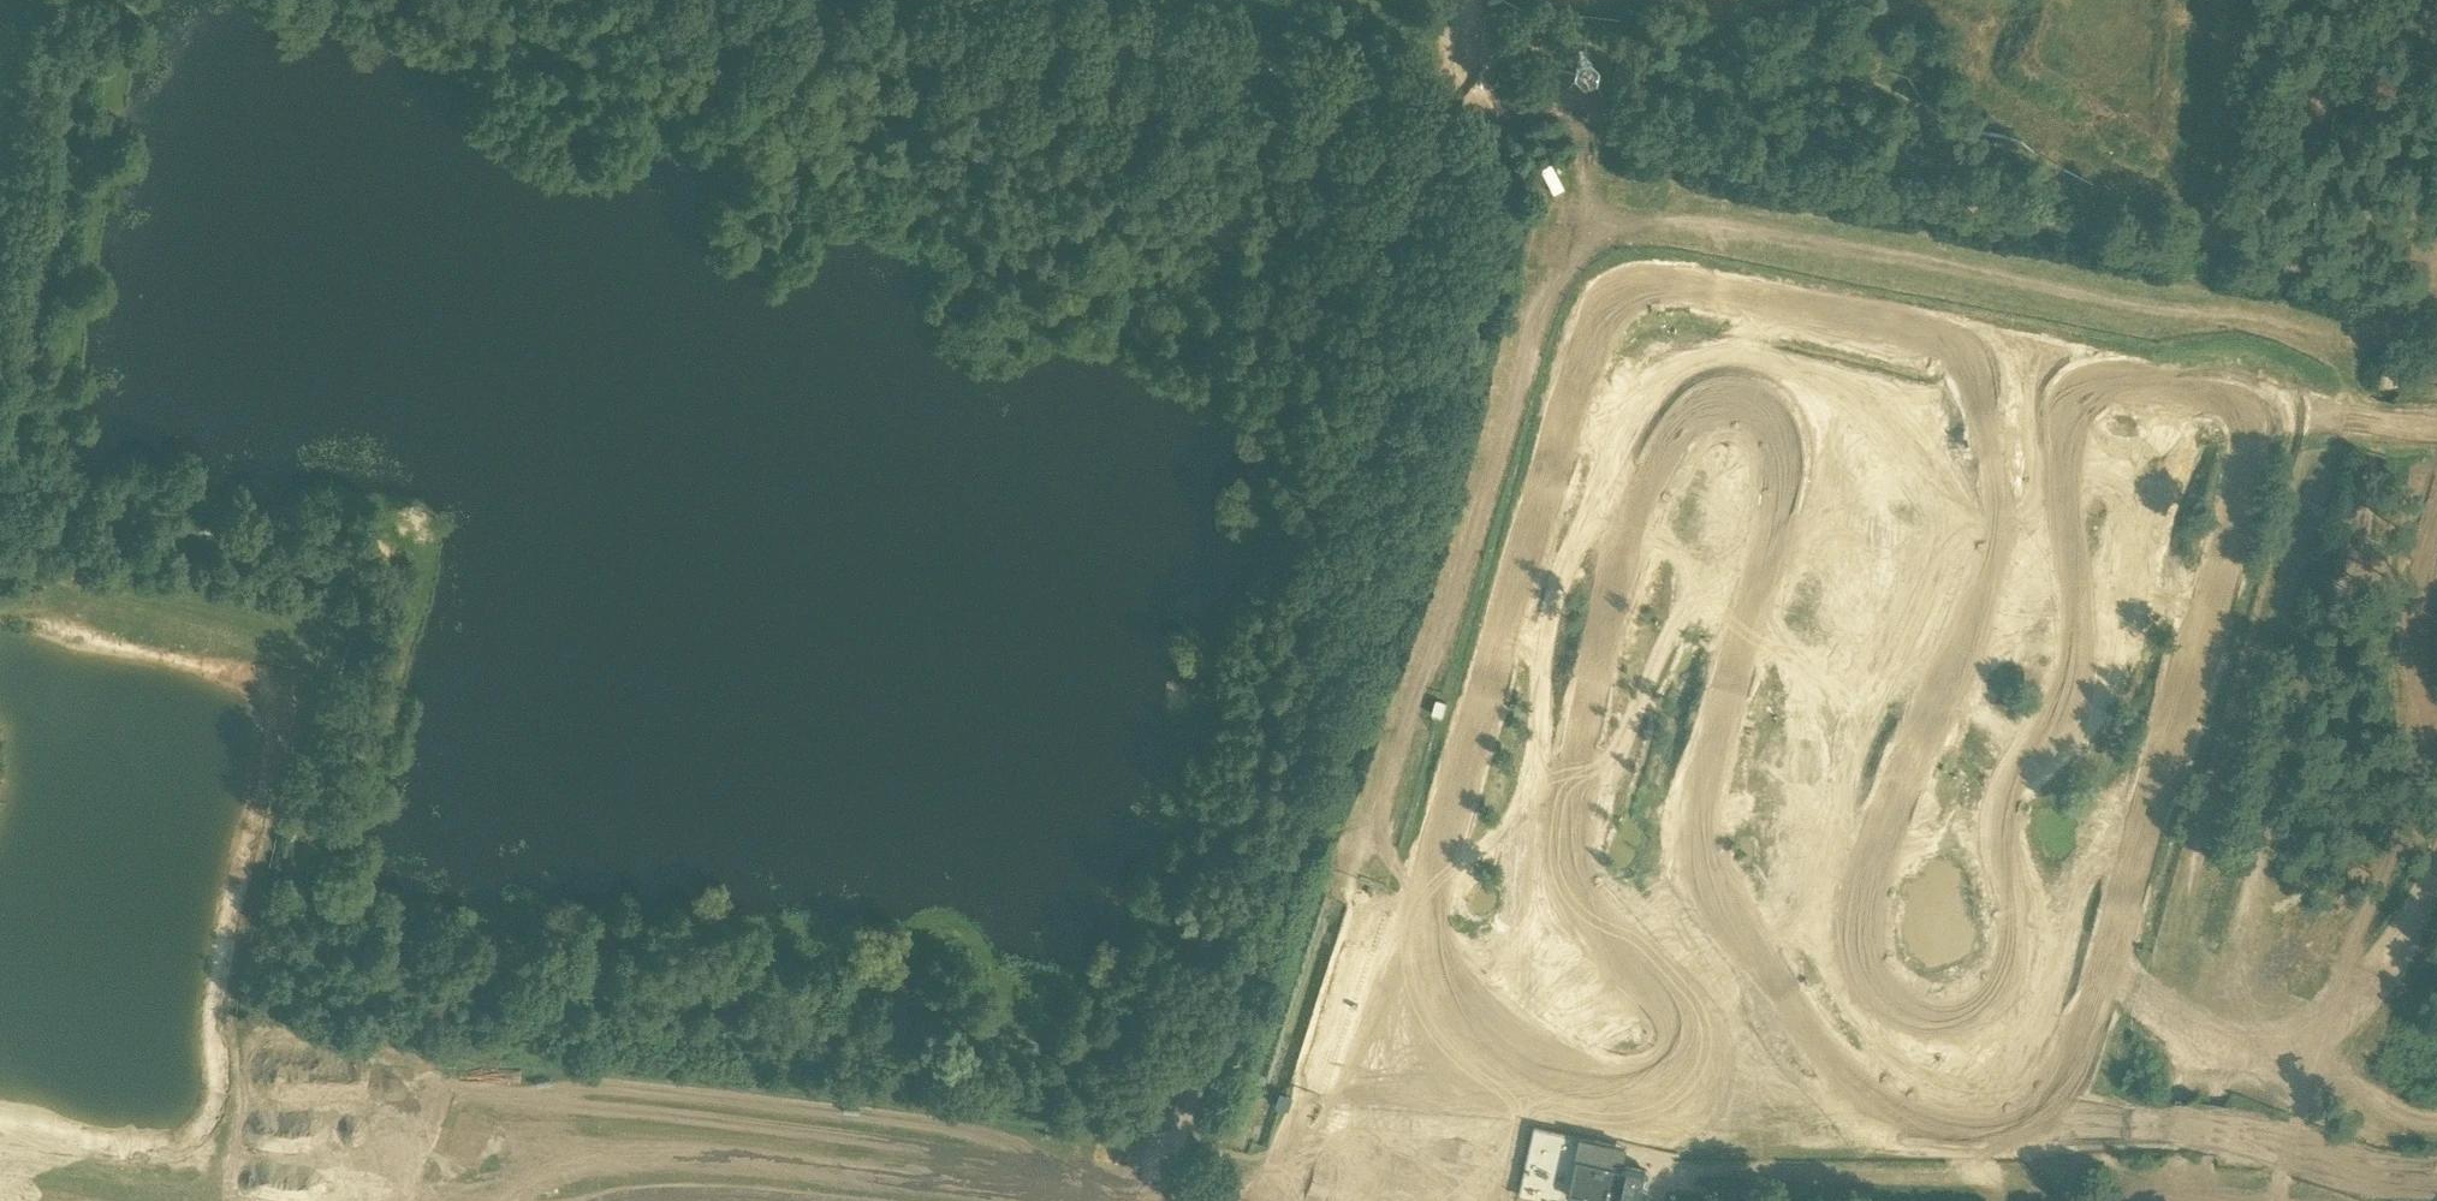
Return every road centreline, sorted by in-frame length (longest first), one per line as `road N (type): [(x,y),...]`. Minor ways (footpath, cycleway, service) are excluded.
road 1 (track): [(1205,1082),(1366,641),(1473,281),(1494,97)]
road 2 (track): [(2187,235),(2151,239),(1861,187),(1602,121),(1580,106)]
road 3 (track): [(1494,97),(1433,99),(970,0)]
road 4 (track): [(2436,311),(2187,235)]
road 5 (track): [(1177,1200),(1183,1149),(1205,1082)]

